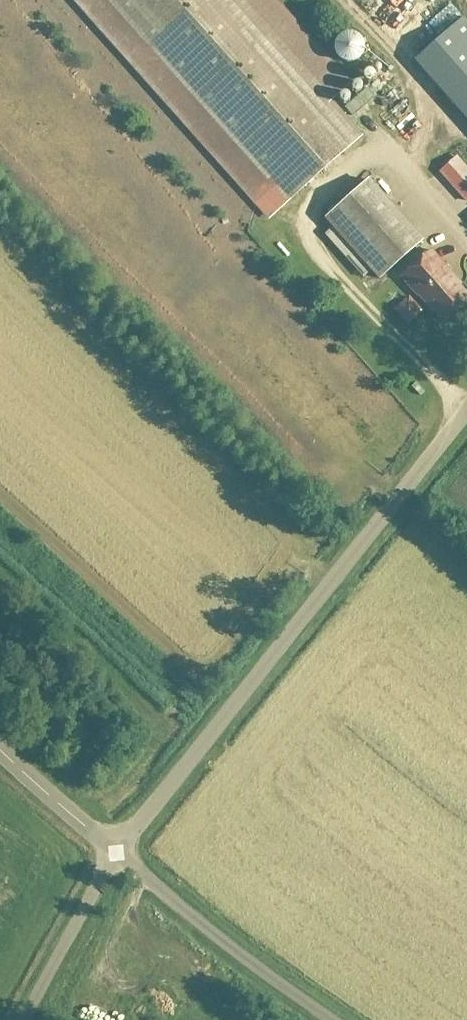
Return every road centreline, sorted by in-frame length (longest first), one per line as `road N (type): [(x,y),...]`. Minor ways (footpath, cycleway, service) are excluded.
road 1 (unclassified): [(114,854),(466,418)]
road 2 (unclassified): [(327,1019),(114,854)]
road 3 (unclassified): [(24,1019),(114,854)]
road 4 (unclassified): [(114,854),(0,752)]

